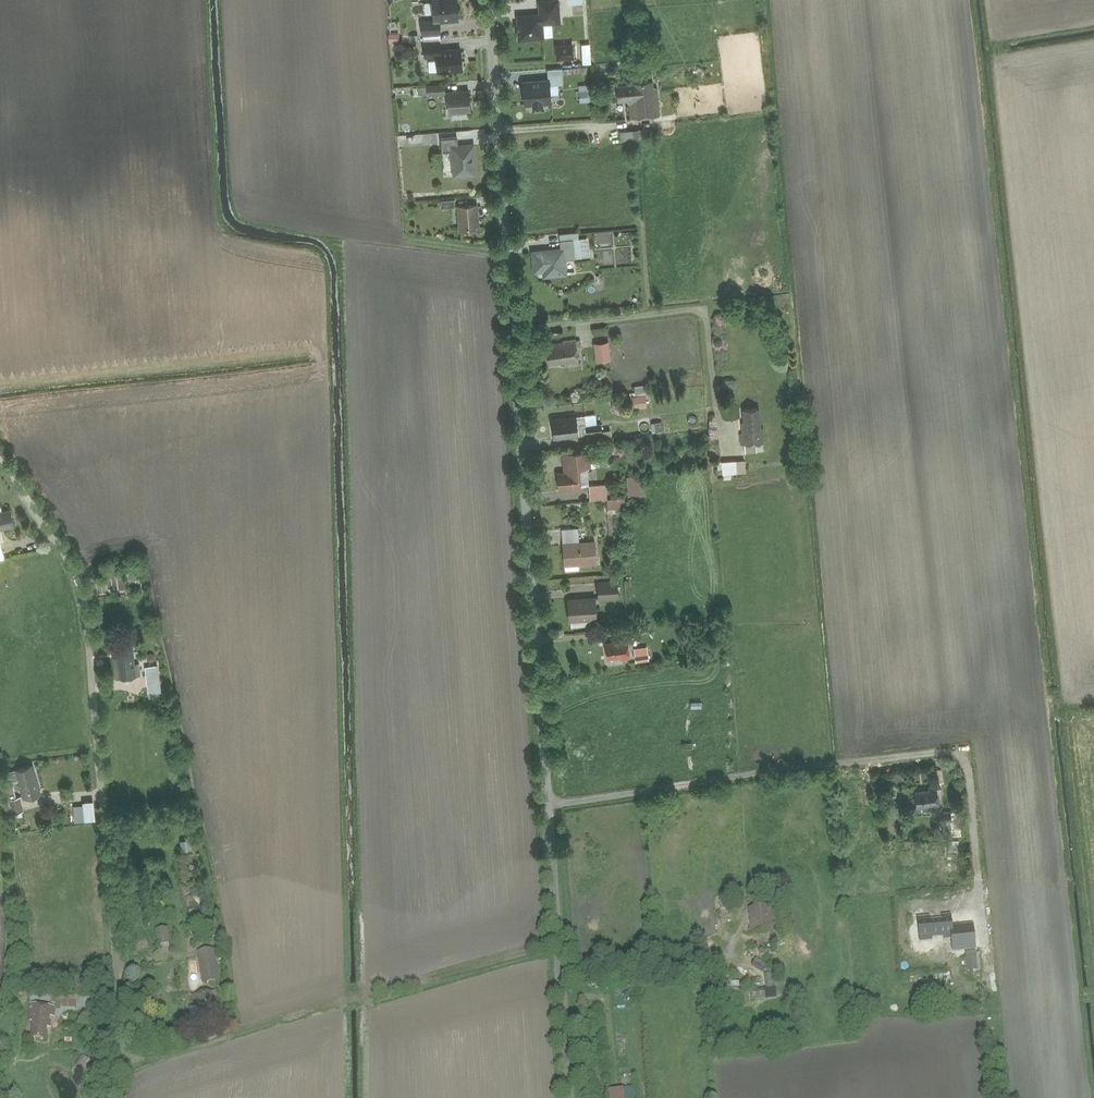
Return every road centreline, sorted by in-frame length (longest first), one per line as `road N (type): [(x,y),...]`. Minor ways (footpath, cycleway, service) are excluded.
road 1 (residential): [(571,1097),(492,0)]
road 2 (unclassified): [(0,454),(74,570),(87,611),(124,1015),(114,1097)]
road 3 (track): [(560,940),(153,1055),(119,1057)]

